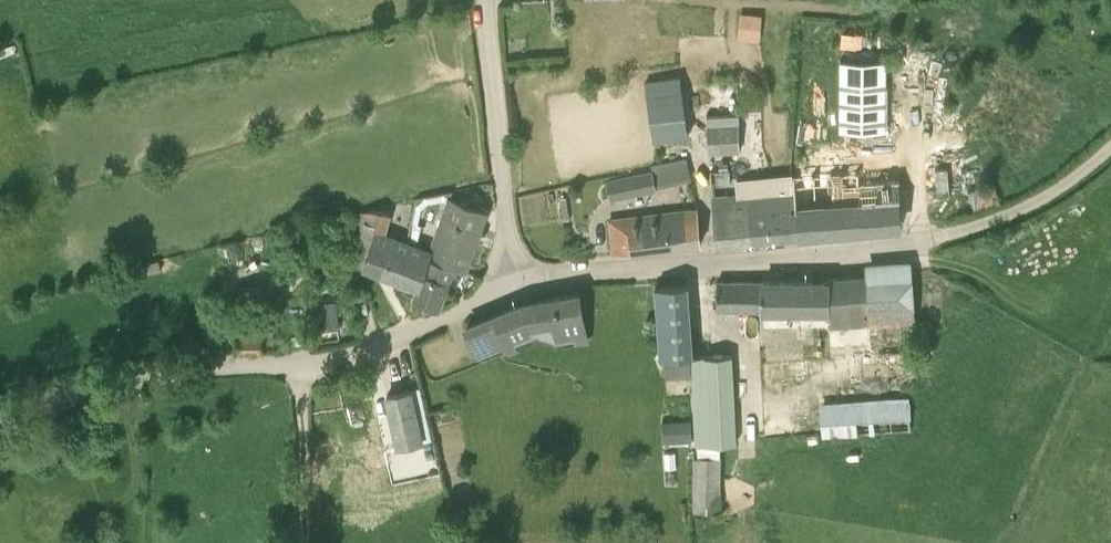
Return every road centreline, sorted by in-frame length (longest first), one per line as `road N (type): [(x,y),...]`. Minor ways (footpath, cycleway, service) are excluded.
road 1 (unclassified): [(507,287),(546,275),(929,237),(1044,197),(1110,146)]
road 2 (unclassified): [(0,425),(57,400),(185,370),(337,358),(507,287)]
road 3 (unclassified): [(507,287),(485,0)]
road 4 (track): [(300,364),(305,542)]

